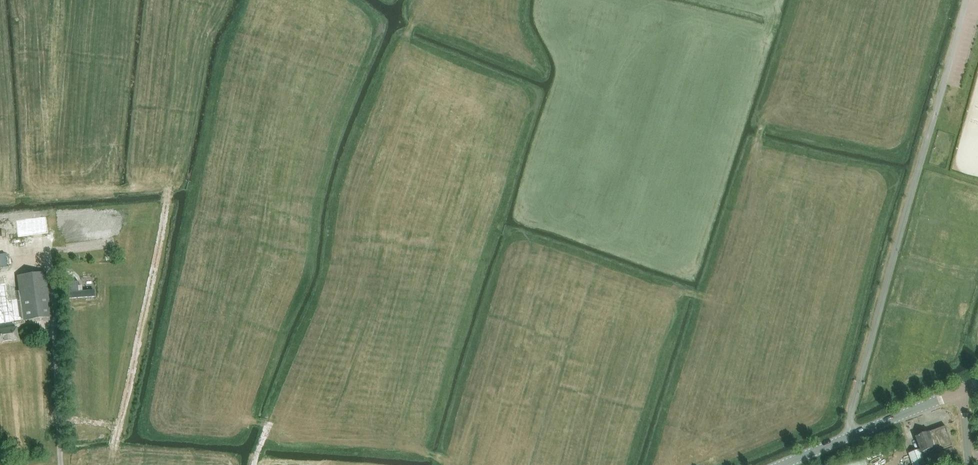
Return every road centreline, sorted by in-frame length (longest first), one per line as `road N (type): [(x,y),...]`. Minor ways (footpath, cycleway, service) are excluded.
road 1 (tertiary): [(782,464),(960,391)]

